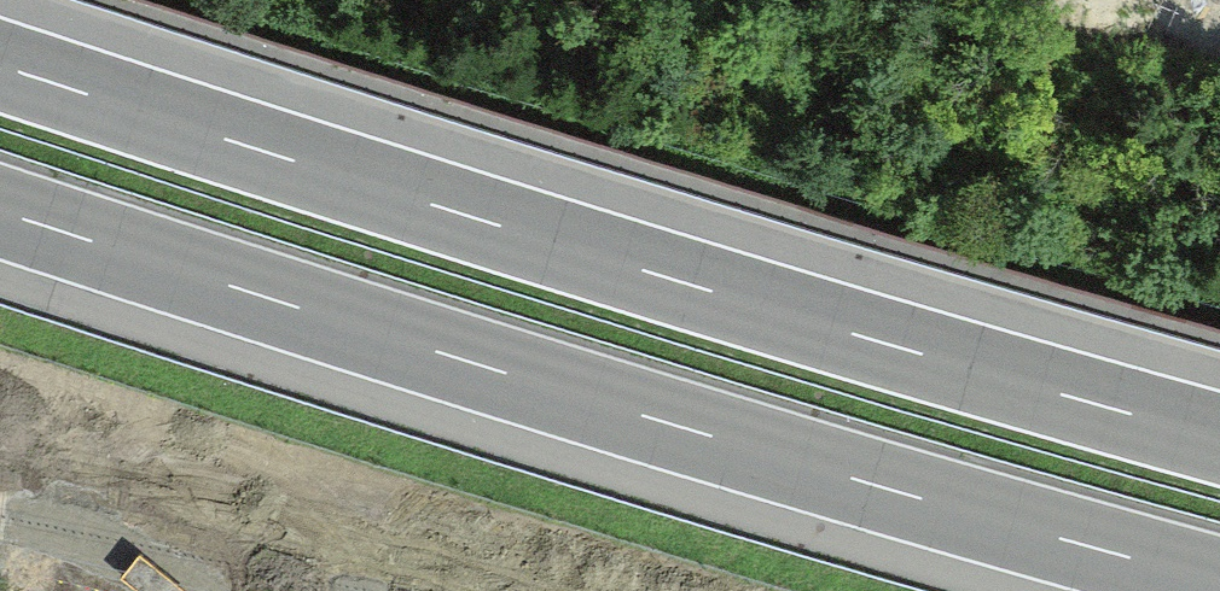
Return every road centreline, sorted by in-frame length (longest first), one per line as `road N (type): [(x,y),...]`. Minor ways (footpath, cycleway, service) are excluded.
road 1 (motorway): [(1219,437),(530,233),(0,63)]
road 2 (motorway): [(0,213),(665,425),(1219,584)]

